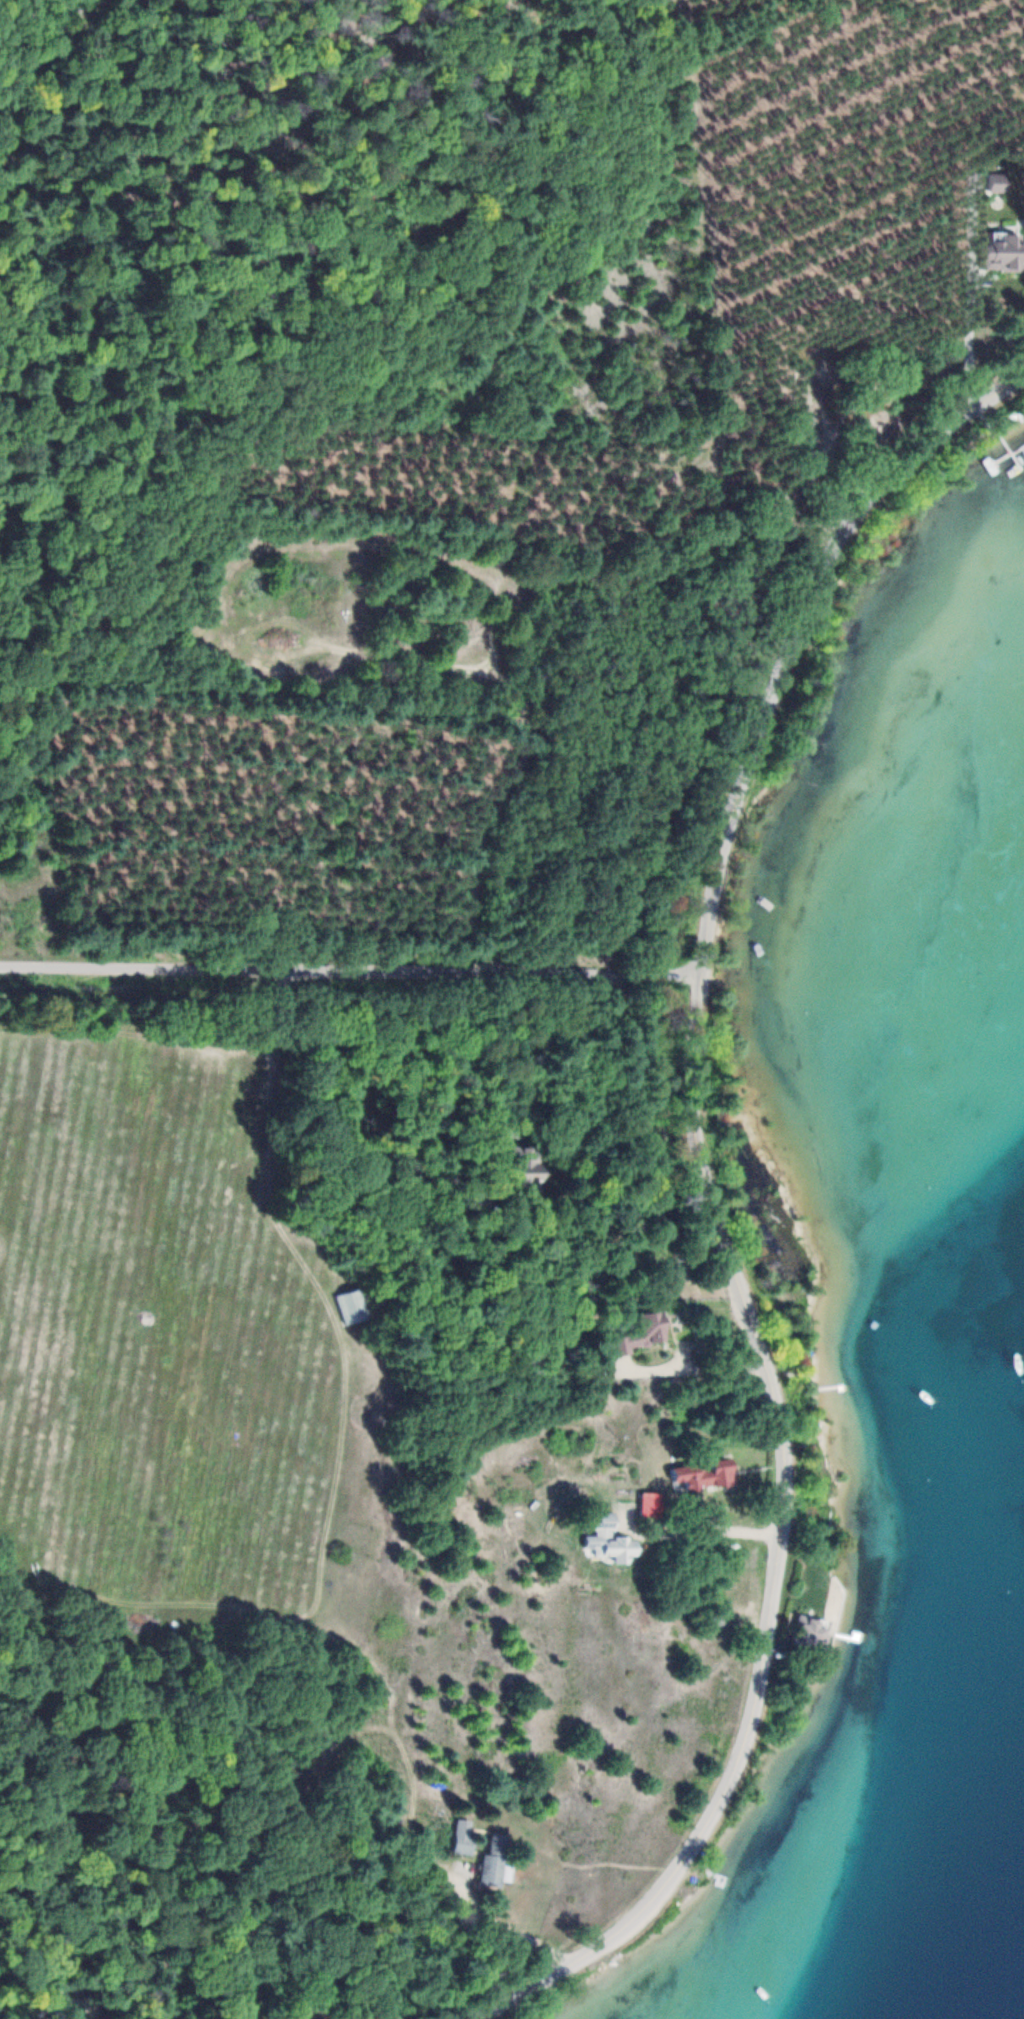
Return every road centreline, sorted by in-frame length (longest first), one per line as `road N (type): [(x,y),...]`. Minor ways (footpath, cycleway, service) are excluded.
road 1 (residential): [(467,2018),(509,2004),(661,1897),(719,1808),(760,1701),(779,1582),(786,1448),(700,1141),(696,1054),(716,897),(736,820),(847,532),(918,454),(1023,380)]
road 2 (residential): [(704,979),(0,968)]

